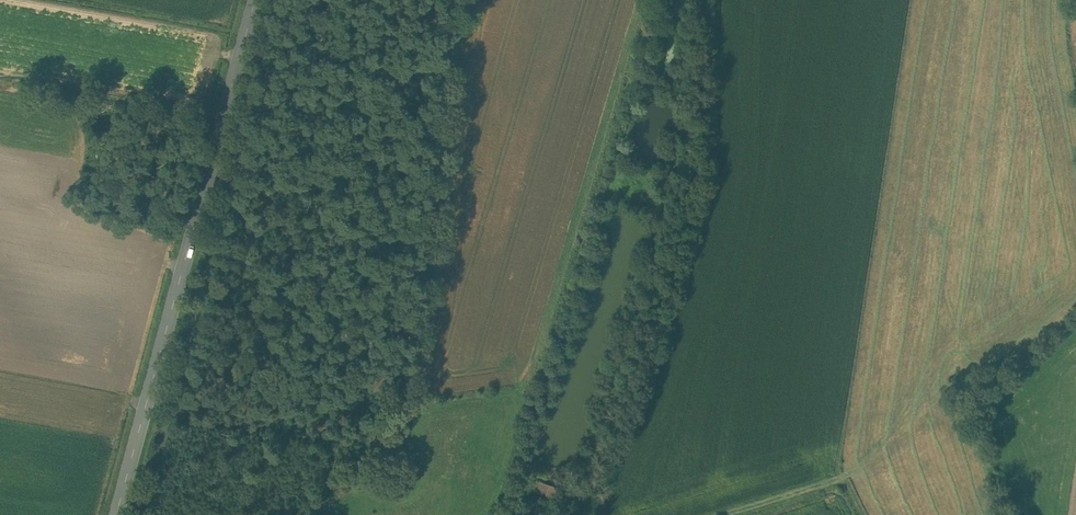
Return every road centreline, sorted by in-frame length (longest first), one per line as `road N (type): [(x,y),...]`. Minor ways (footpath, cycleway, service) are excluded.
road 1 (tertiary): [(255,0),(116,514)]

